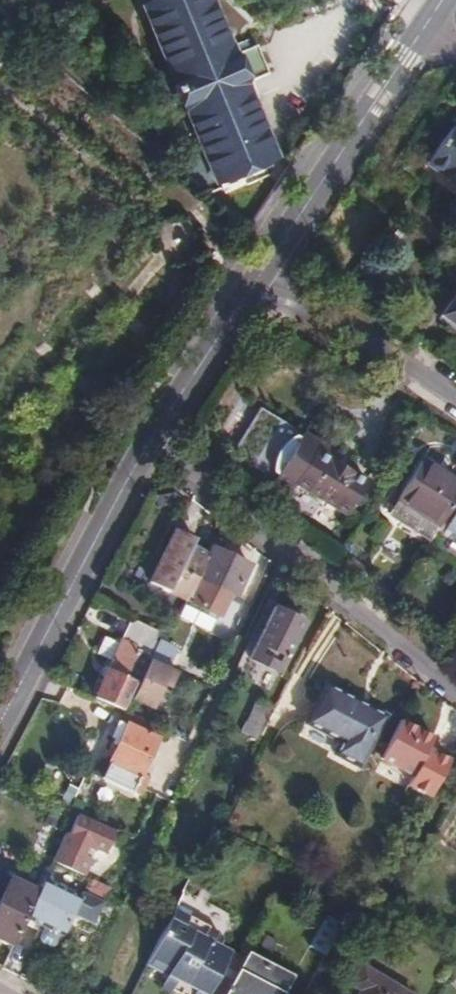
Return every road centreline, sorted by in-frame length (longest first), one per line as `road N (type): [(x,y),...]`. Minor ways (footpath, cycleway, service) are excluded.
road 1 (residential): [(455,701),(318,593),(151,442)]
road 2 (residential): [(4,719),(151,442)]
road 3 (residential): [(253,287),(428,31)]
road 4 (residential): [(253,287),(412,367),(455,401)]
road 5 (residential): [(151,442),(253,287)]

